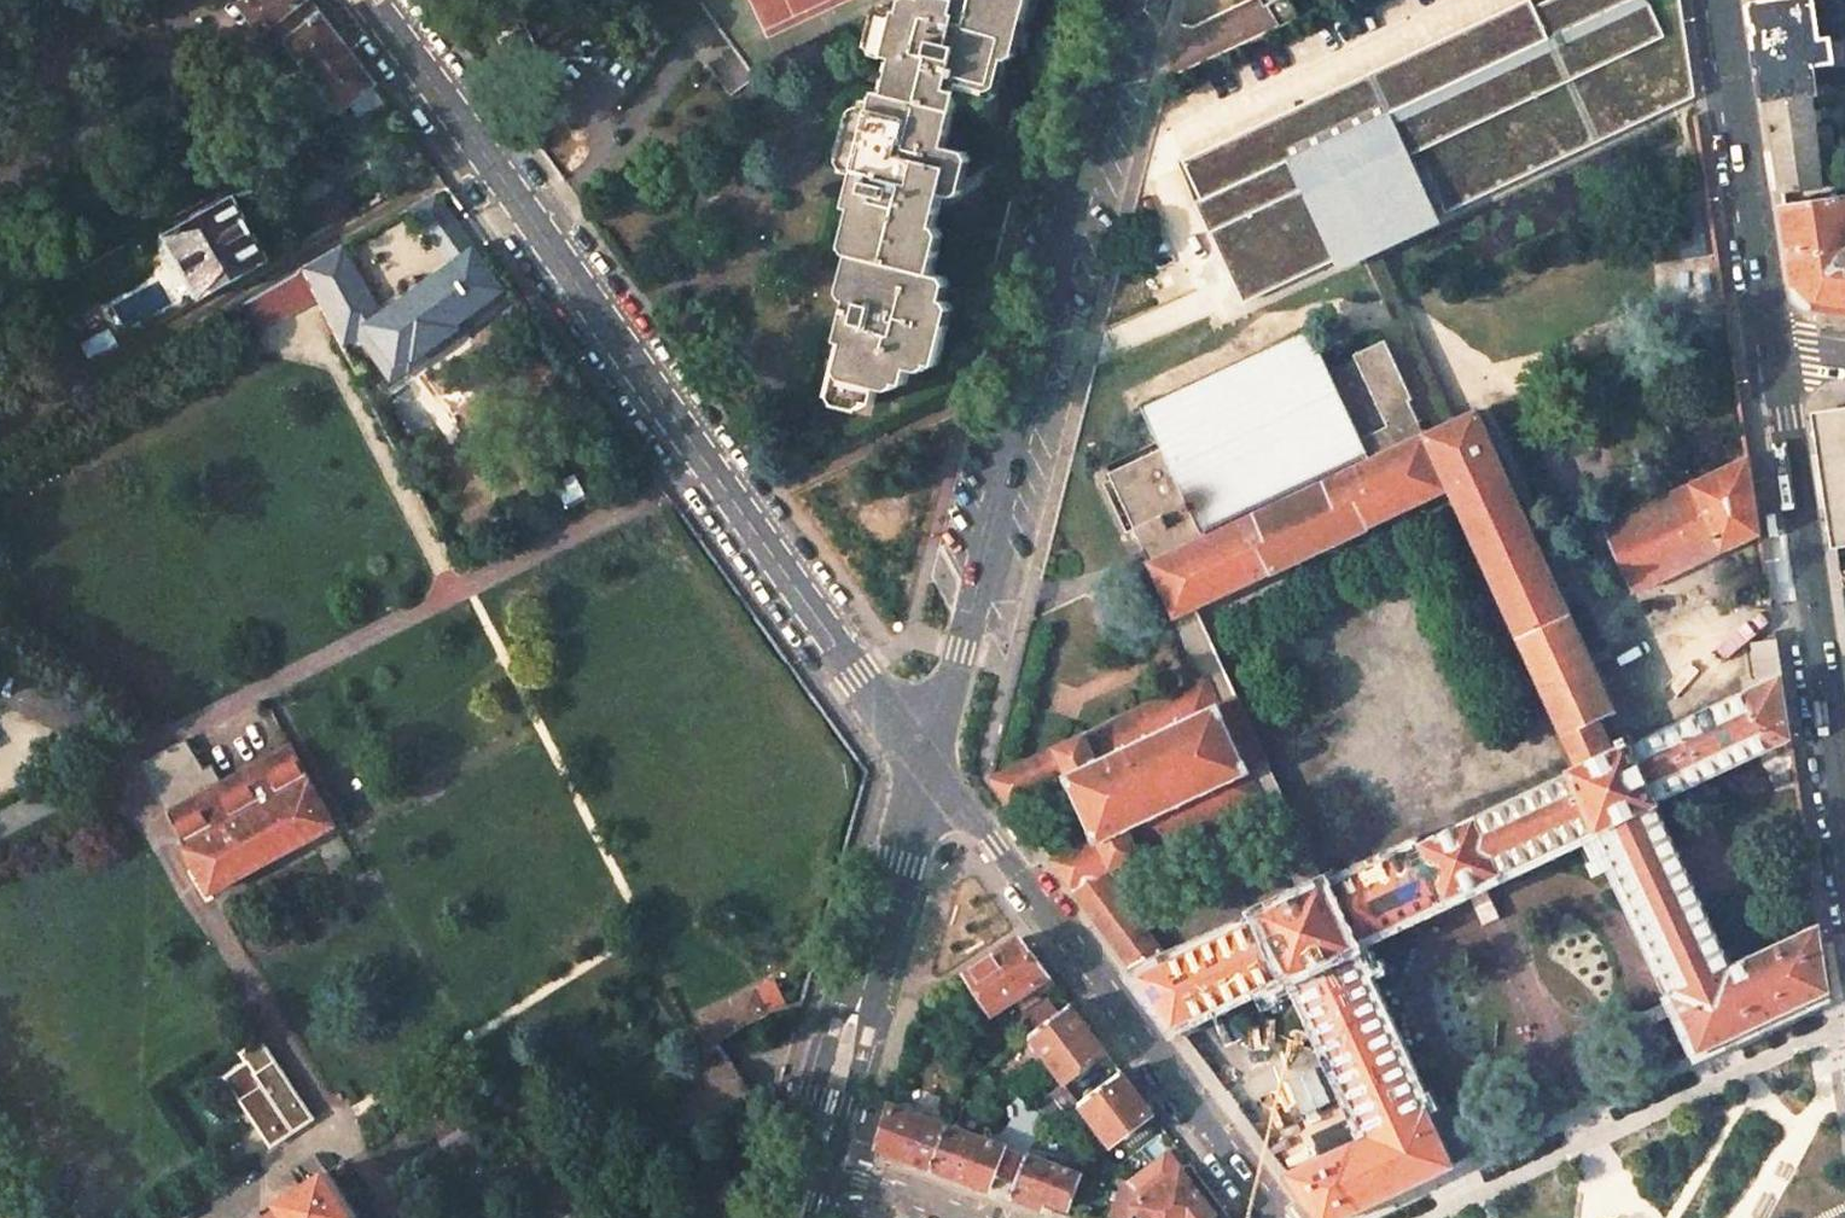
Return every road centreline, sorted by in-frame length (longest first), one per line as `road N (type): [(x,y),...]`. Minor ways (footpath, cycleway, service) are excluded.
road 1 (primary): [(0,724),(1844,908)]
road 2 (primary): [(1844,851),(0,672)]
road 3 (residential): [(369,0),(857,675),(929,759)]
road 4 (tertiary): [(1124,0),(929,759)]
road 5 (residential): [(1276,1217),(929,759)]
road 6 (tertiary): [(1769,344),(1844,825)]
road 7 (residential): [(1844,1022),(1432,1217)]
road 8 (tertiary): [(1716,0),(1769,344)]
road 9 (tertiary): [(929,759),(870,963)]
road 10 (tertiary): [(831,1169),(868,1035),(870,963)]
road 11 (tertiary): [(870,963),(835,1025),(796,1158)]
road 12 (residential): [(831,1169),(968,1217)]

